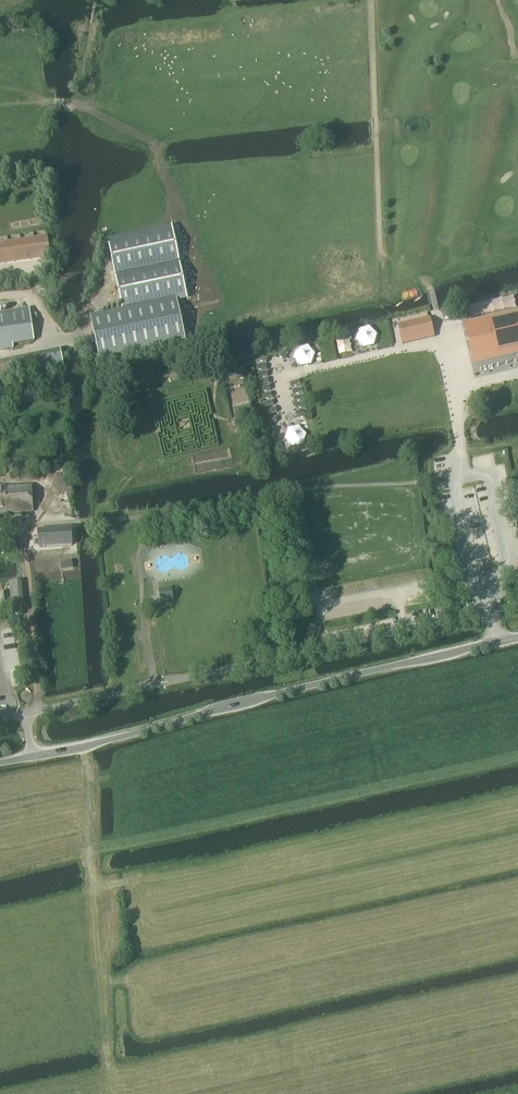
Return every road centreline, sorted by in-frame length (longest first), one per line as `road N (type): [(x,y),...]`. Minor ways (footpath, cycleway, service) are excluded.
road 1 (unclassified): [(497,644),(491,609),(39,710)]
road 2 (unclassified): [(32,757),(497,644)]
road 3 (unclassified): [(461,453),(434,315)]

